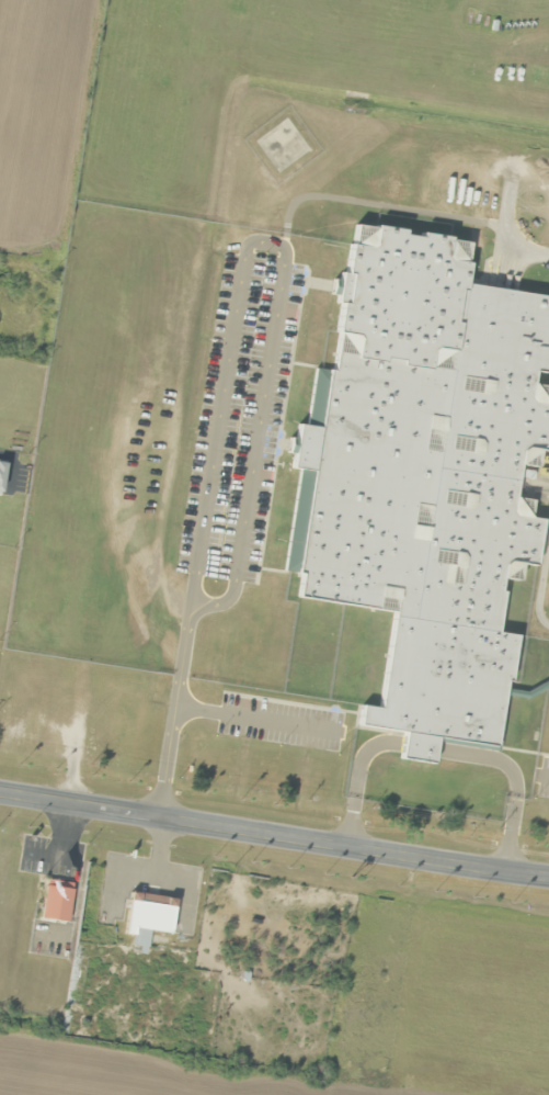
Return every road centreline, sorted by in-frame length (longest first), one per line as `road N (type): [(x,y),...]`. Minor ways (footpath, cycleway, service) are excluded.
road 1 (tertiary): [(548,878),(0,789)]

